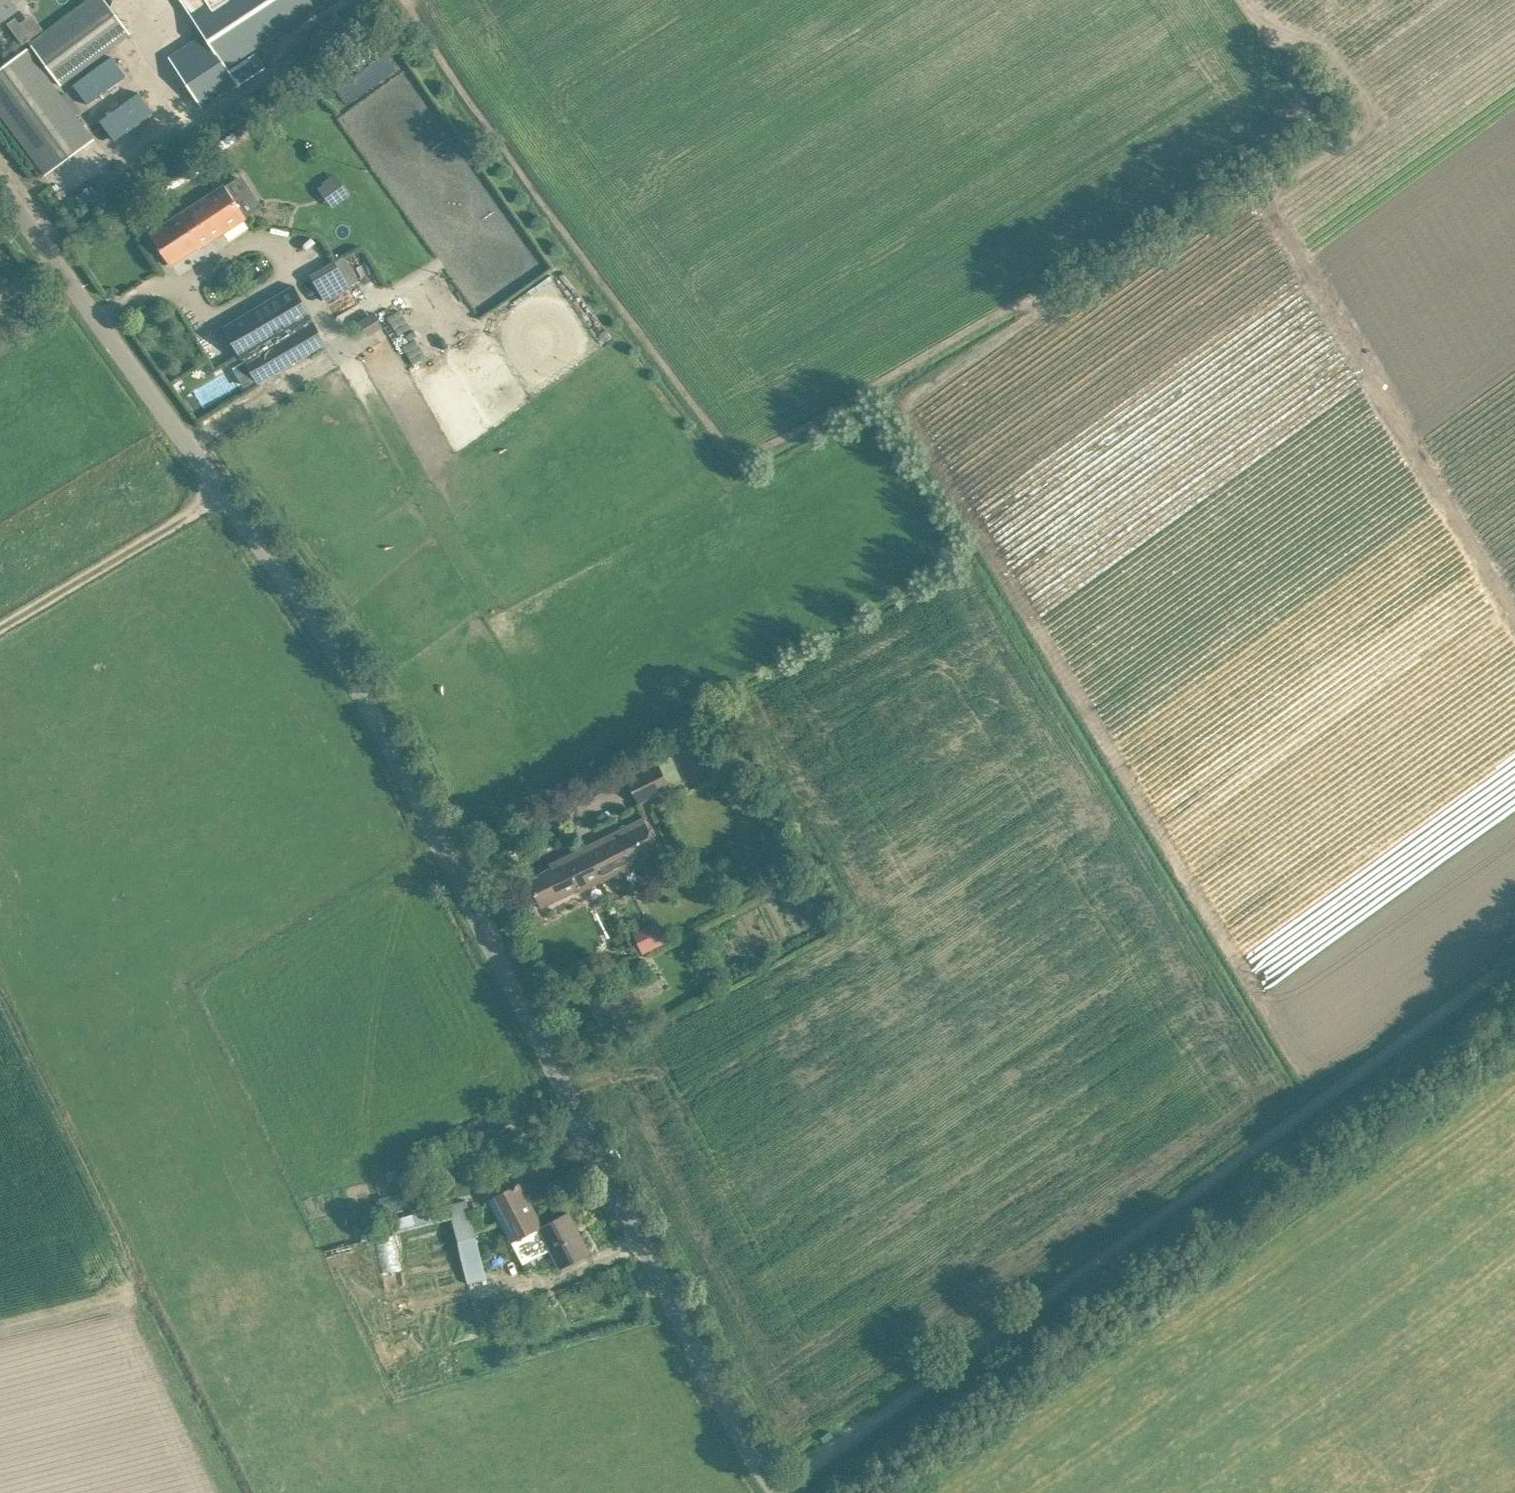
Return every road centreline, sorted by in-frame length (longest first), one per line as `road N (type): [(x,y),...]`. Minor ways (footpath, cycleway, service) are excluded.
road 1 (unclassified): [(779,1492),(358,680),(0,183)]
road 2 (unclassified): [(781,1492),(1514,959)]

